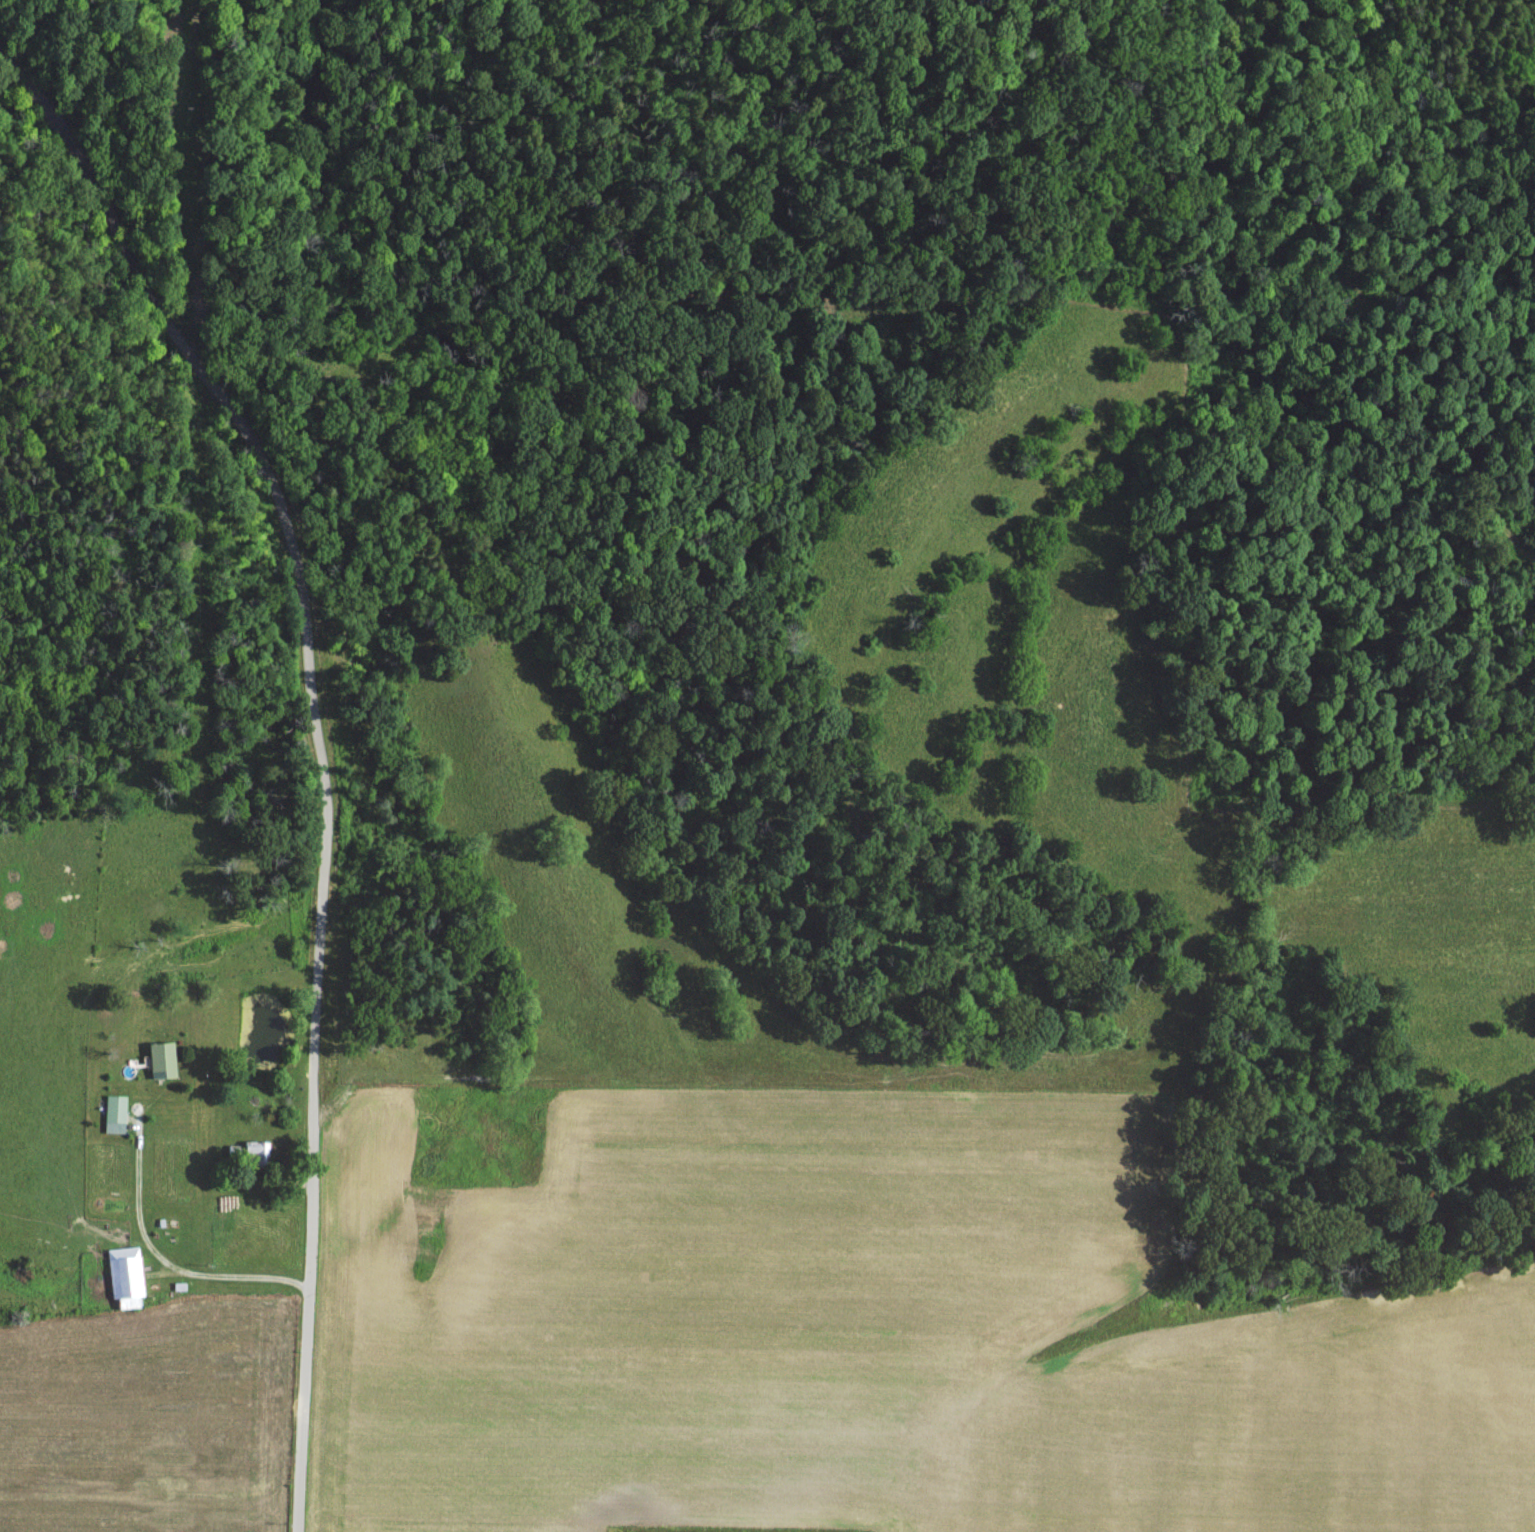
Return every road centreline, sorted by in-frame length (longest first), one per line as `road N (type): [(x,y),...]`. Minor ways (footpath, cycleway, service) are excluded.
road 1 (residential): [(296,1531),(324,807),(299,599),(262,467),(157,310),(66,140),(0,59)]

